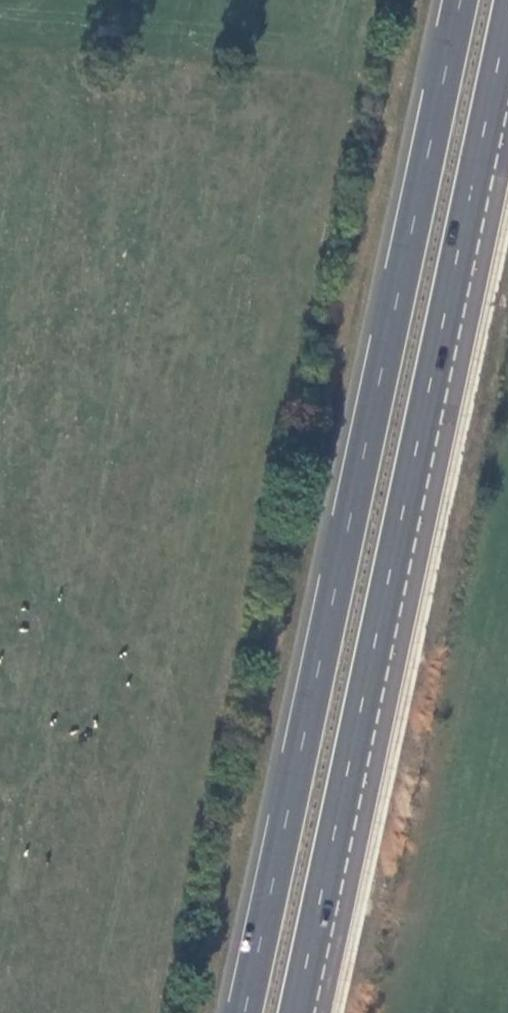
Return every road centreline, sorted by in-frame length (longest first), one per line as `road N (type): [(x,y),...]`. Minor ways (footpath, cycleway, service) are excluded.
road 1 (trunk): [(460,0),(244,1012)]
road 2 (trunk): [(295,1012),(507,15)]

